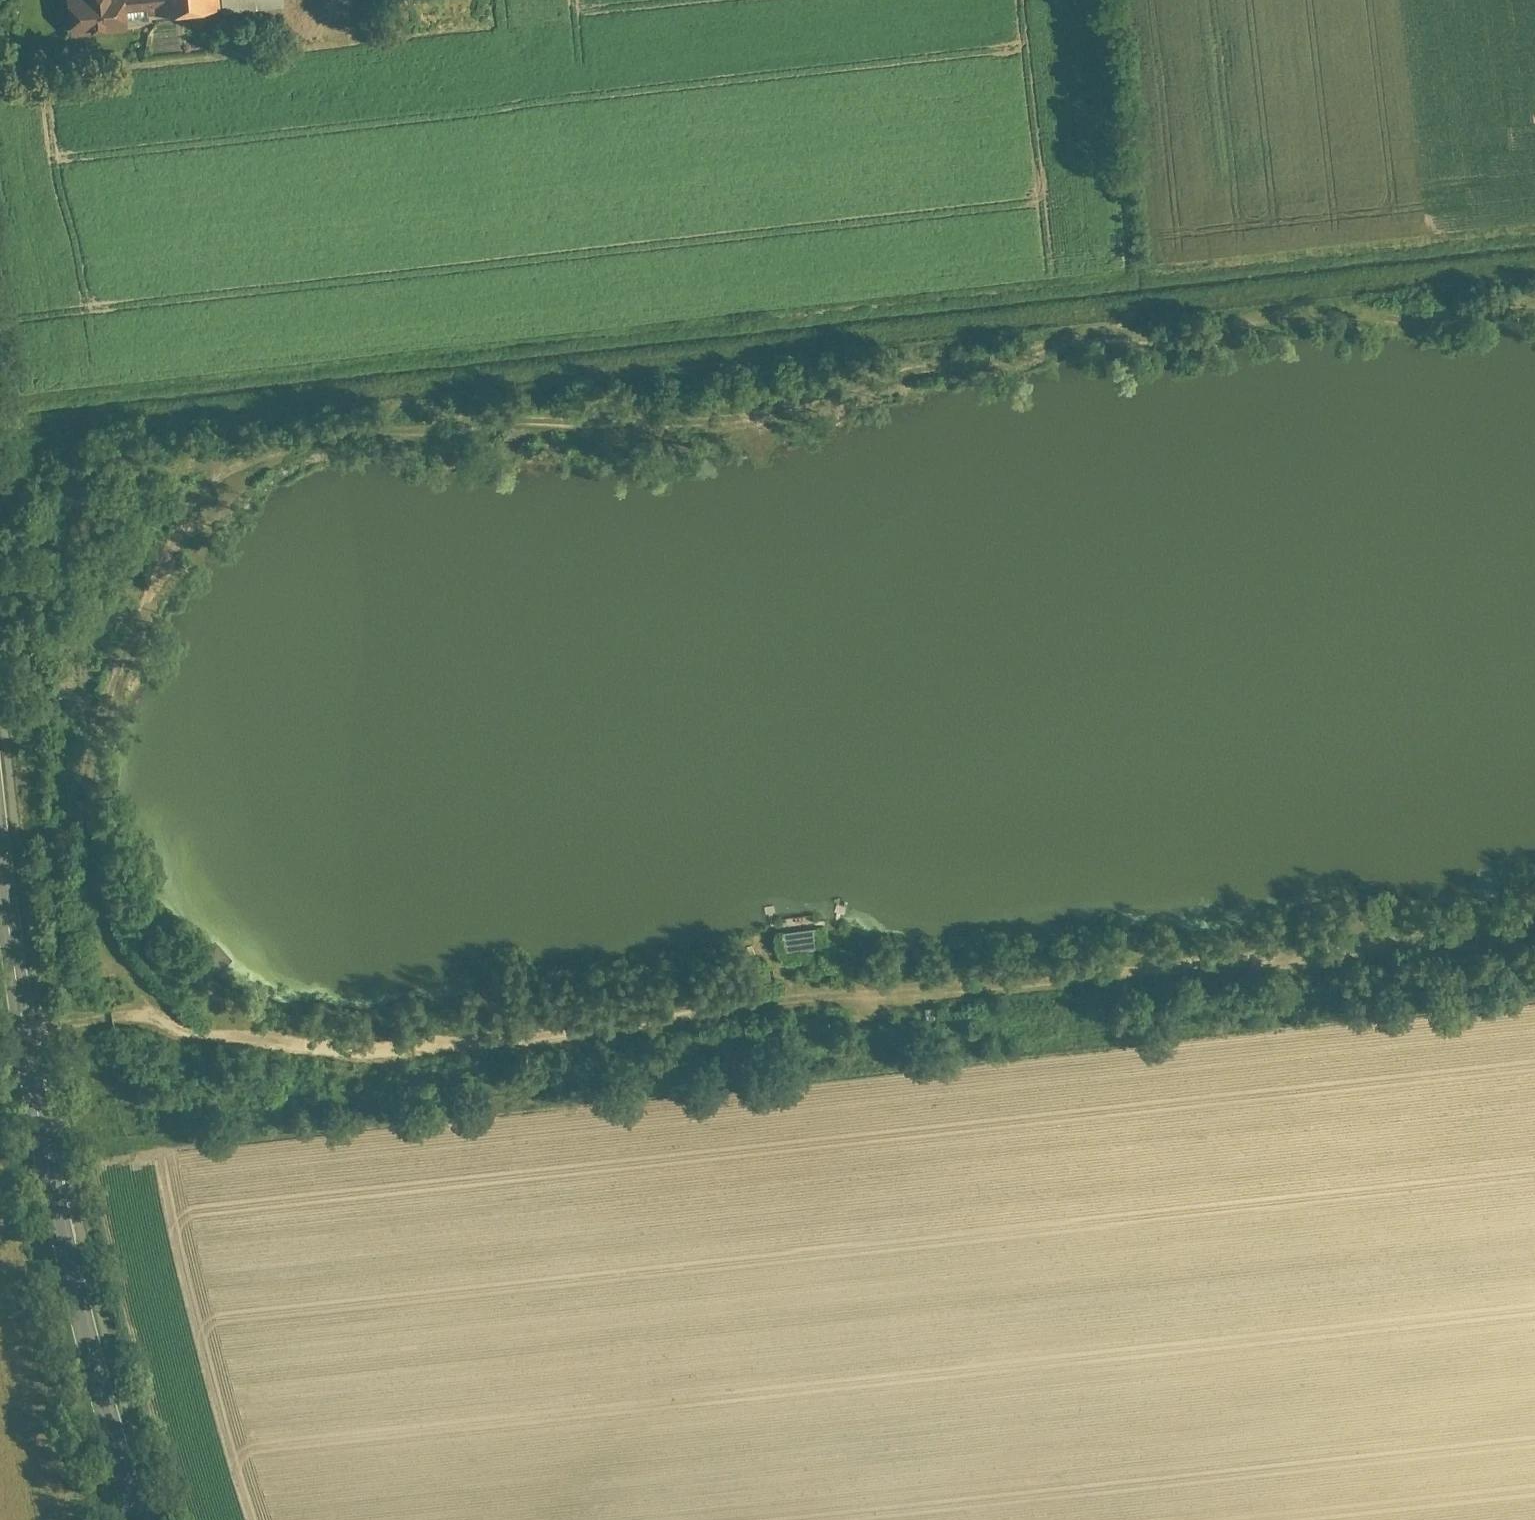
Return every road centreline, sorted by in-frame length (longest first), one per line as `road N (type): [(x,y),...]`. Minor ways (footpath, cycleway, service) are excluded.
road 1 (track): [(147,999),(131,980),(97,837),(108,721),(150,619),(249,505),(310,453),(501,434),(536,414),(777,413),(814,394),(945,370),(1028,341),(1091,299),(1534,251)]
road 2 (track): [(1534,921),(1395,935),(1303,963),(1028,990),(706,1005),(594,1028),(476,1028),(374,1048),(194,1017),(147,999),(31,1031)]
road 3 (tertiary): [(153,1519),(43,1128),(0,787)]

